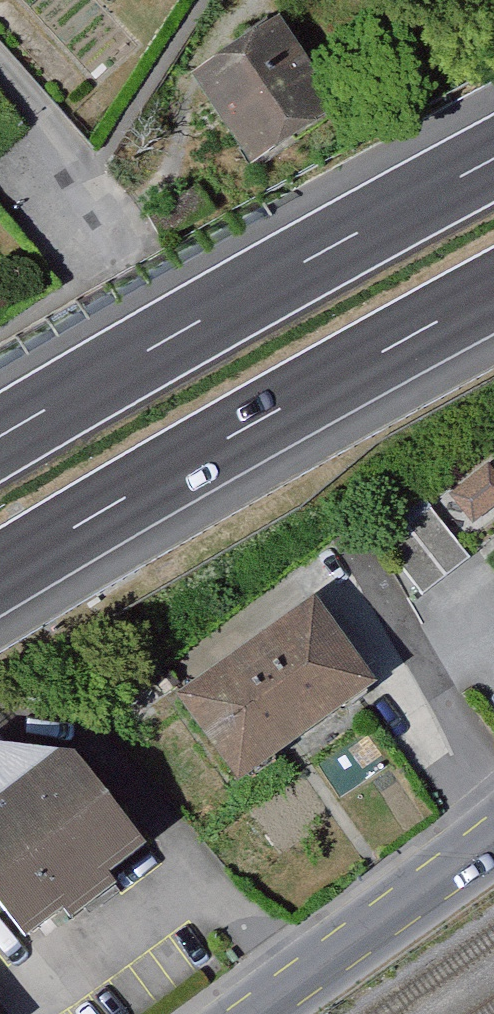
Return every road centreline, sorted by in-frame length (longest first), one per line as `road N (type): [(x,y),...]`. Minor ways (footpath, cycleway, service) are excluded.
road 1 (motorway): [(0,578),(493,295)]
road 2 (motorway): [(493,157),(0,434)]
road 3 (secondary): [(255,1013),(493,839)]
road 4 (residential): [(0,69),(41,115),(87,220)]

